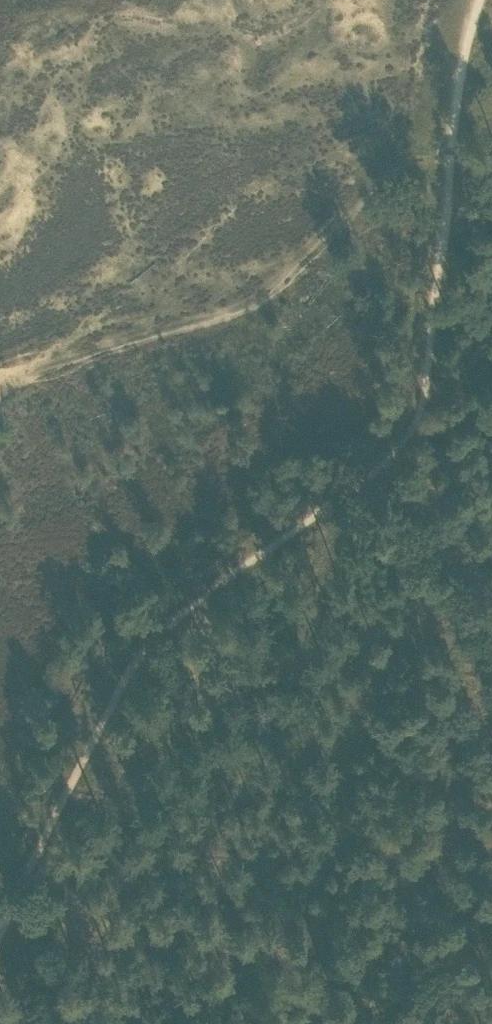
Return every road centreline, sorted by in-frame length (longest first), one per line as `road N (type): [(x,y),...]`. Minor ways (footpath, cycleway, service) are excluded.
road 1 (track): [(424,247),(404,392),(376,450),(200,565),(118,649),(64,735),(0,871)]
road 2 (track): [(464,0),(424,247)]

